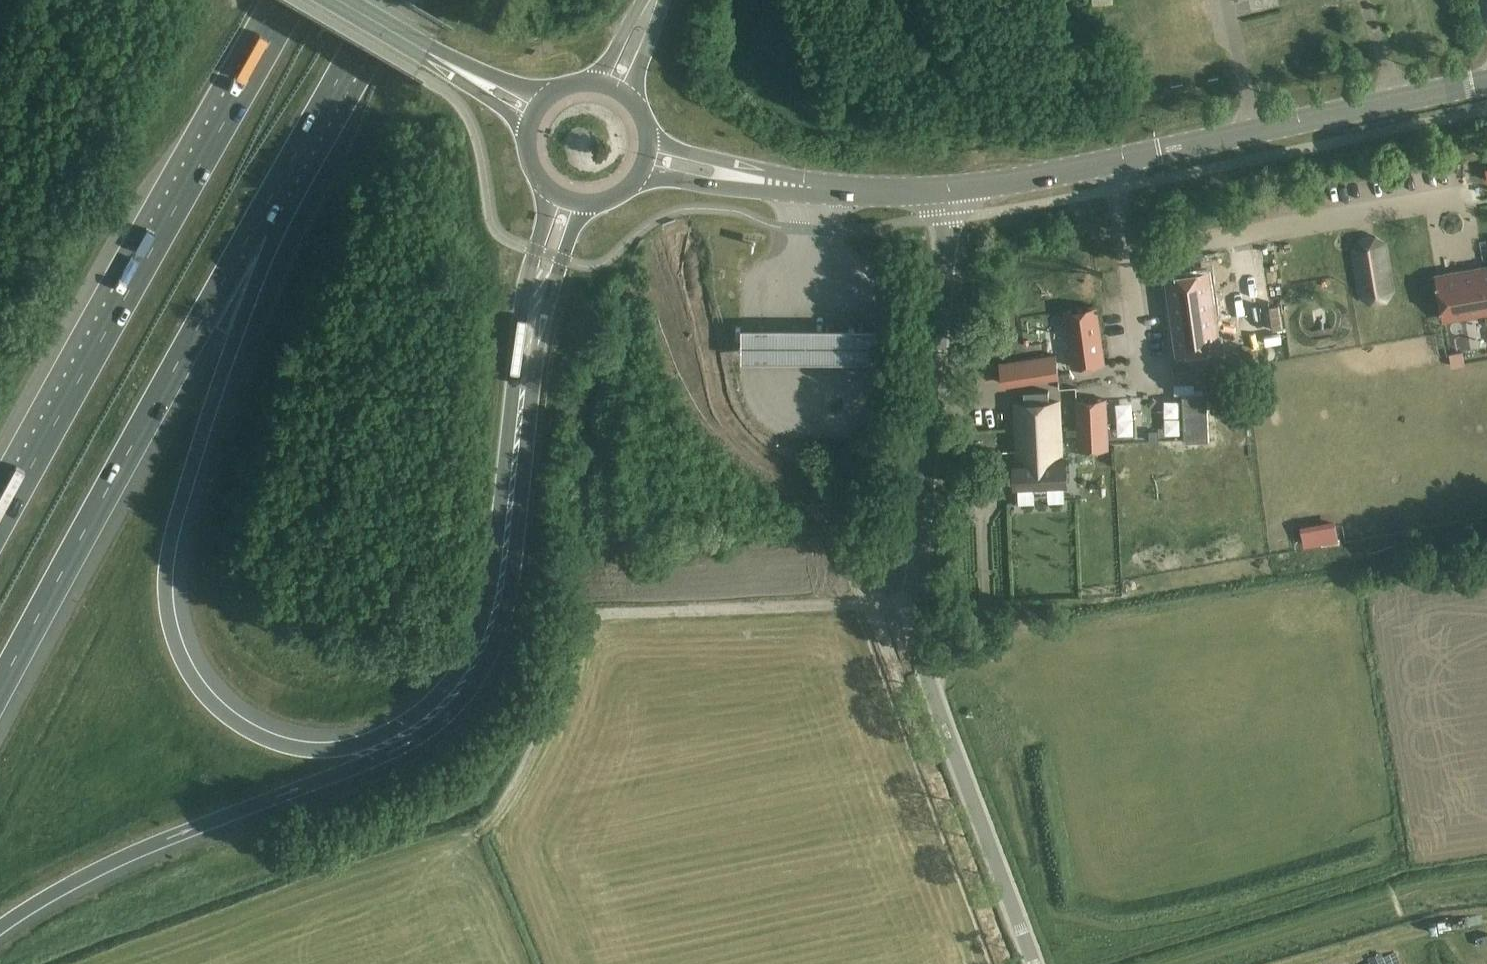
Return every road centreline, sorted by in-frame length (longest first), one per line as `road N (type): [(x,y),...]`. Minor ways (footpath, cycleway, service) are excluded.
road 1 (motorway): [(546,188),(523,298),(494,572),(480,638),(454,686),(426,713),(389,738),(332,751),(284,745),(245,728),(202,691),(170,614),(174,541),(229,360),(253,227)]
road 2 (motorway): [(0,933),(104,873),(411,749),(457,716),(498,657),(539,341),(587,204)]
road 3 (unclassified): [(1035,963),(927,681),(917,628),(947,191)]
road 4 (motorway): [(295,0),(0,524)]
road 5 (track): [(916,601),(592,619),(578,631),(540,737),(482,828)]
road 6 (secondary): [(947,191),(1486,81)]
road 7 (motorway): [(0,697),(253,227)]
road 8 (motorway): [(253,227),(384,0)]
road 9 (secondary): [(743,178),(876,195),(947,191)]

